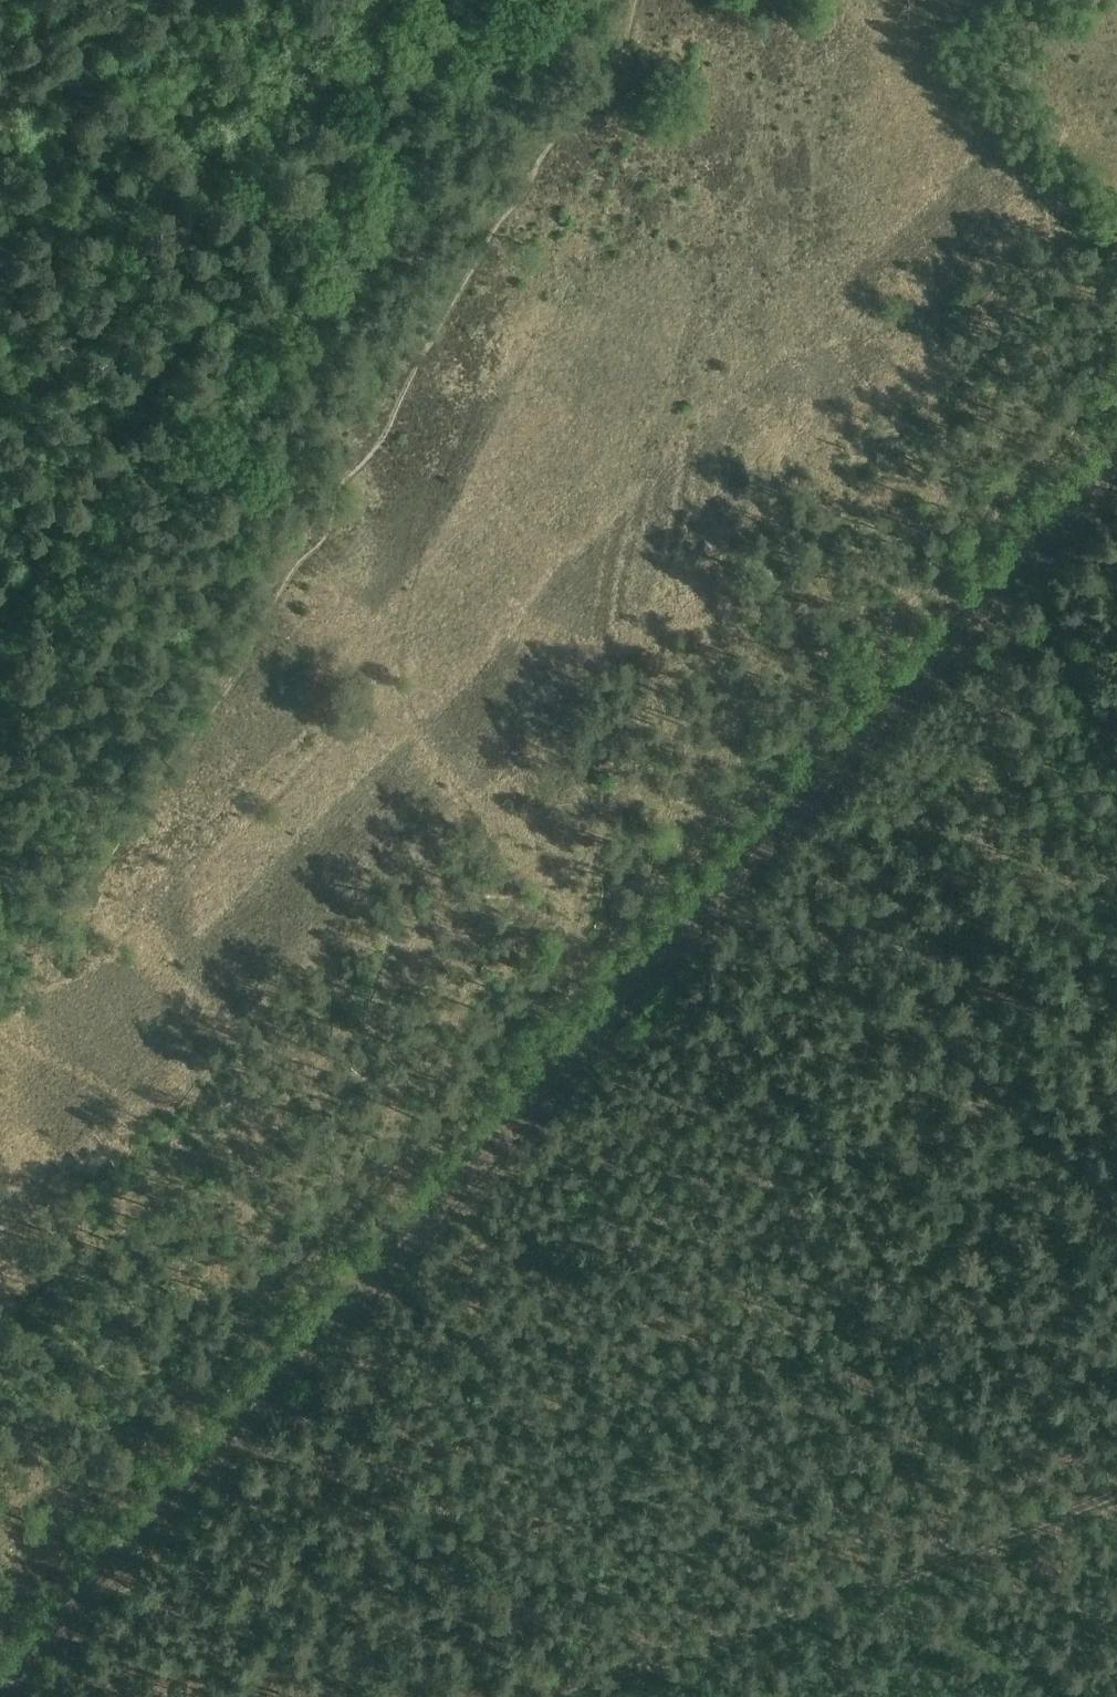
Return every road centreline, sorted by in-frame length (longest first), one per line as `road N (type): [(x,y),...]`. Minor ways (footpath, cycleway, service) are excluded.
road 1 (track): [(1116,455),(0,1685)]
road 2 (track): [(1116,1494),(557,1696)]
road 3 (track): [(1116,726),(1033,545)]

